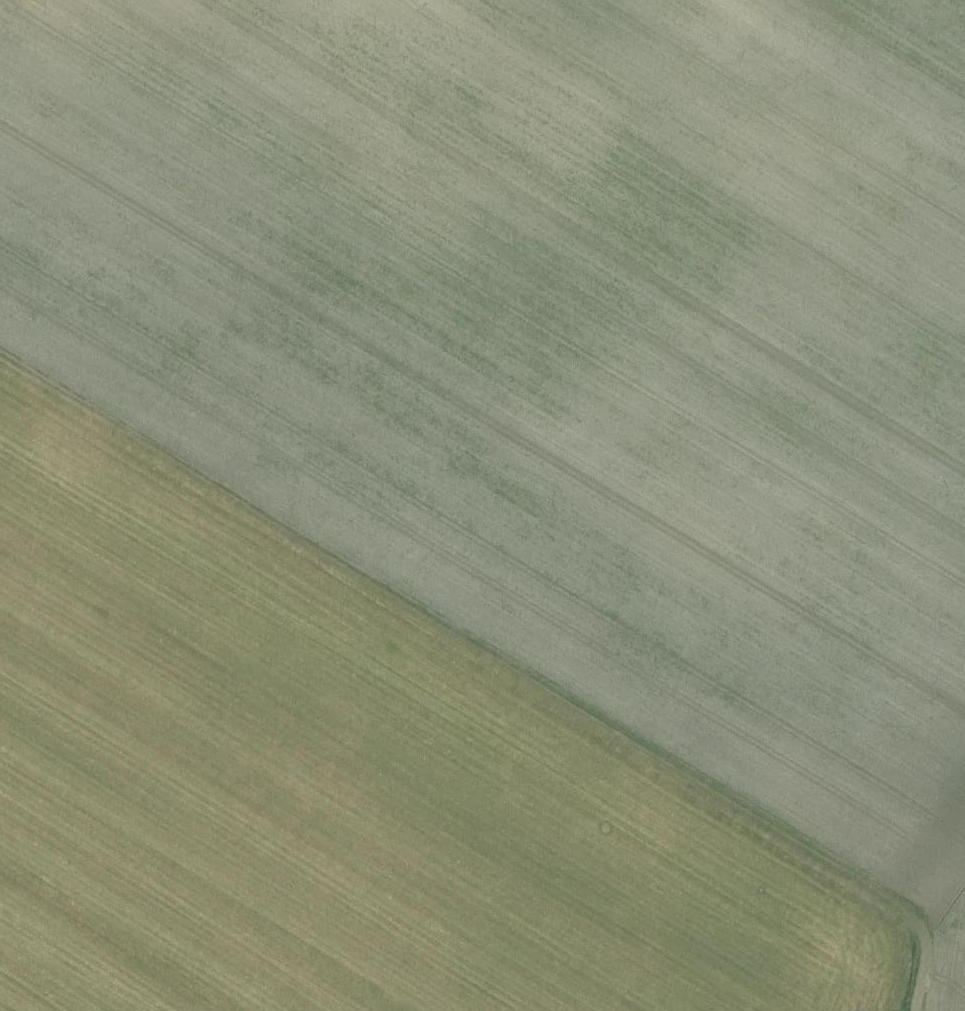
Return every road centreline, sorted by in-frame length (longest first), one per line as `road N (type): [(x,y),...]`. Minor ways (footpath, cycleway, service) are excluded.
road 1 (track): [(912,1010),(922,946),(914,926),(0,353)]

